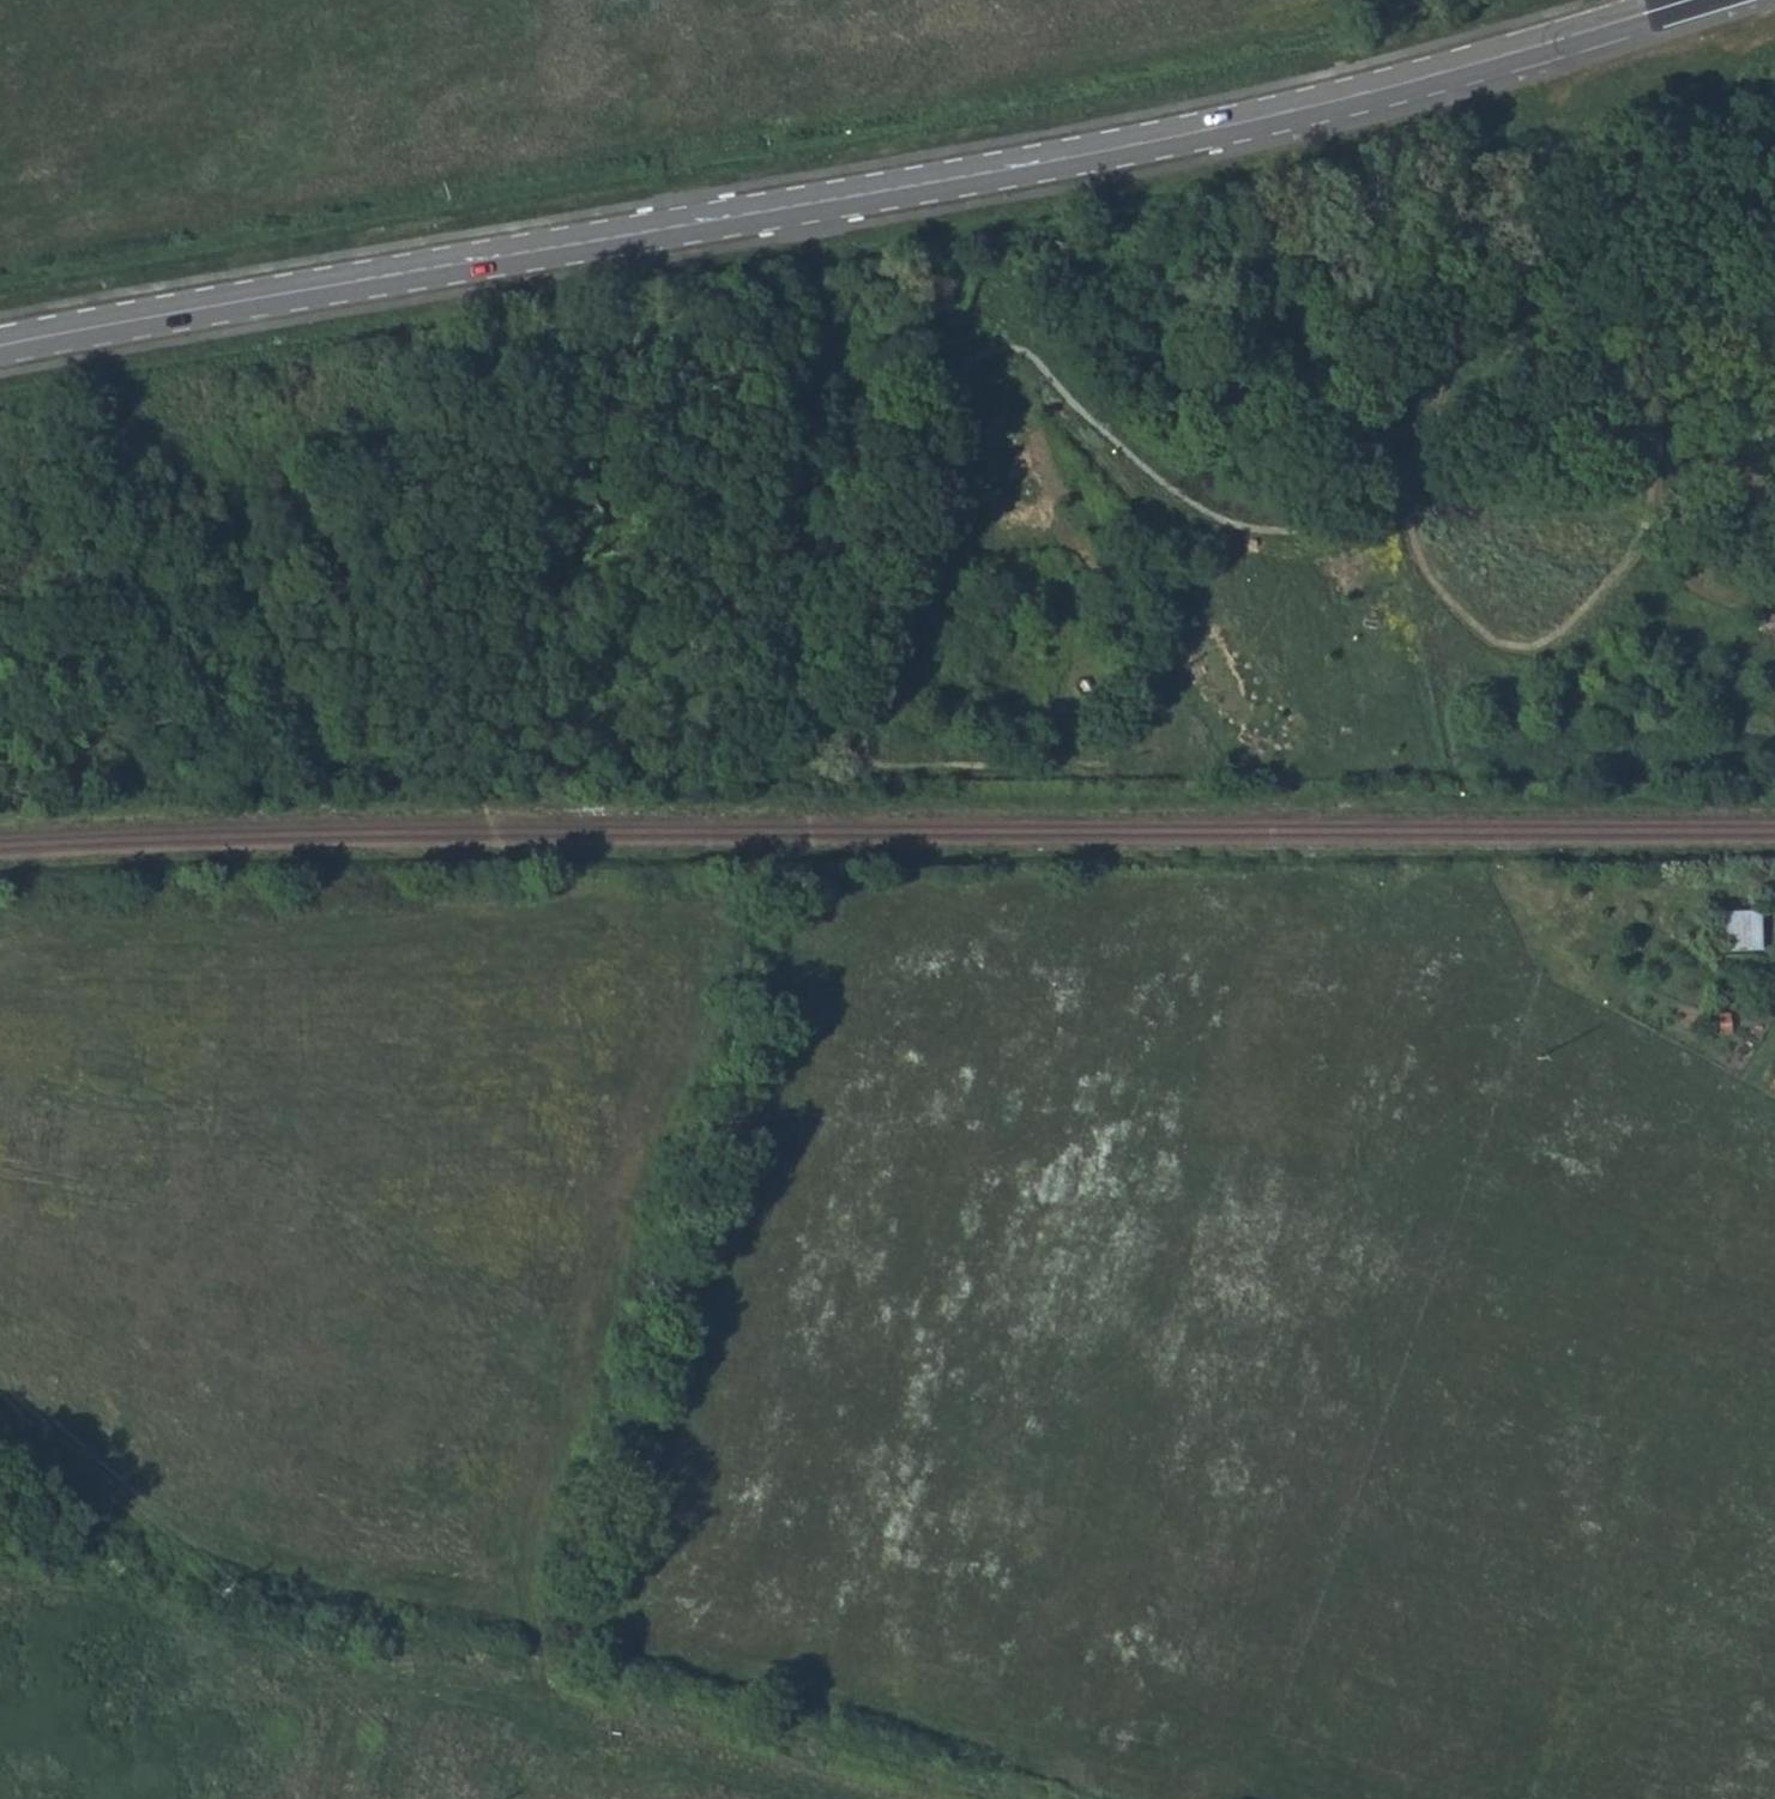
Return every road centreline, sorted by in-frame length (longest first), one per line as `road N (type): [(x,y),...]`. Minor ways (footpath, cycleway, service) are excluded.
road 1 (secondary): [(0,343),(1128,145),(1423,78),(1691,0)]
road 2 (track): [(1038,1798),(448,1652),(310,1692)]

